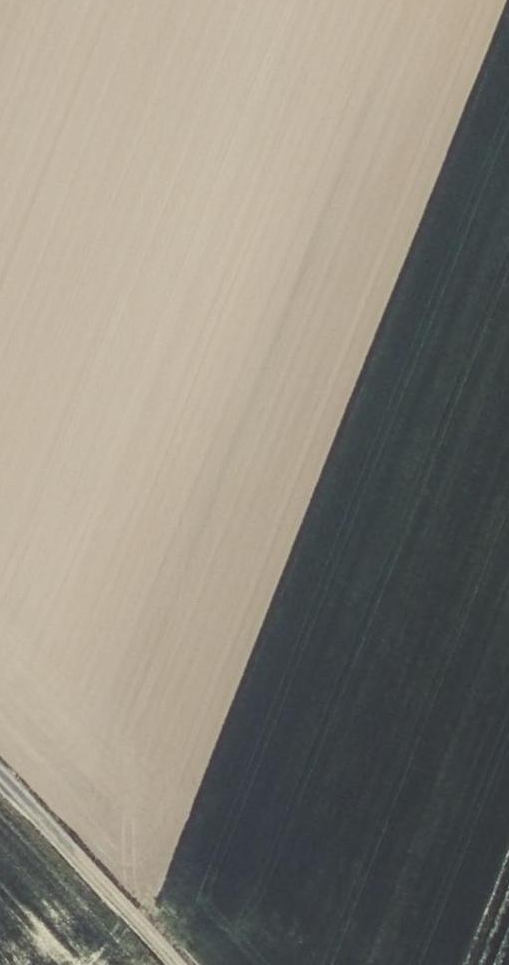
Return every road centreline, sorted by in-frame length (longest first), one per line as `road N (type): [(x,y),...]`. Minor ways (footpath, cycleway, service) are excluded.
road 1 (track): [(0,772),(178,964)]

